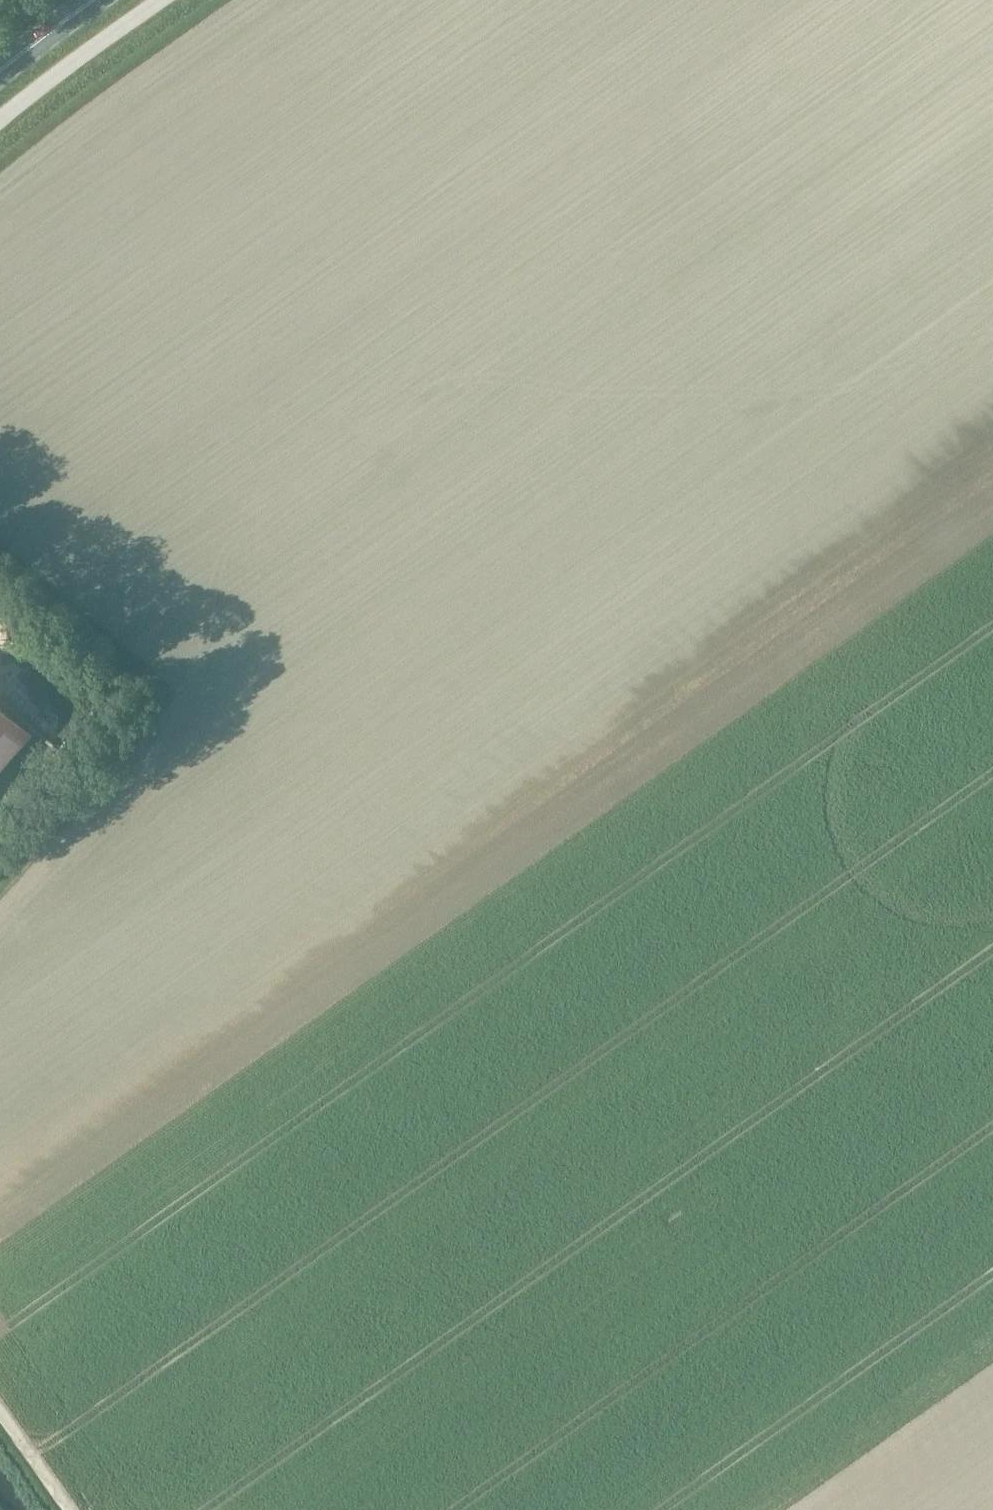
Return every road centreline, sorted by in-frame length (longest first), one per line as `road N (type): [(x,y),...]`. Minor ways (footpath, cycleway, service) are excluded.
road 1 (unclassified): [(0,124),(164,0)]

